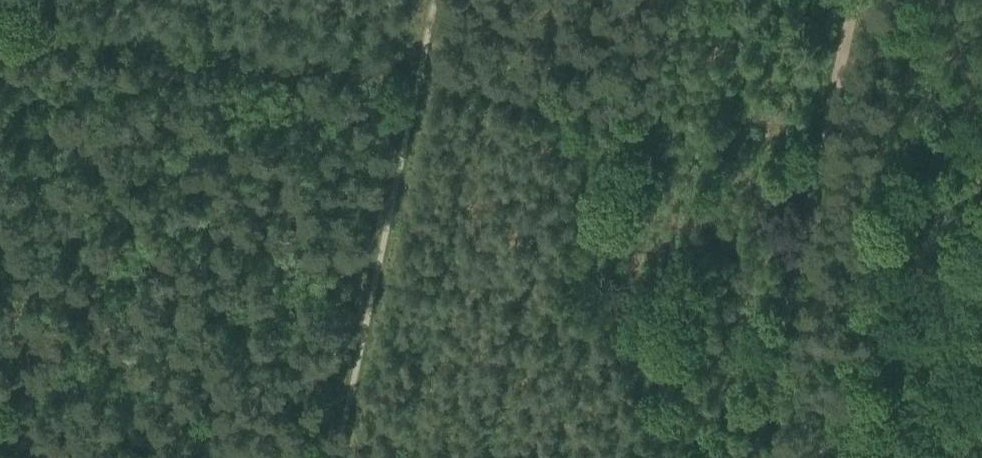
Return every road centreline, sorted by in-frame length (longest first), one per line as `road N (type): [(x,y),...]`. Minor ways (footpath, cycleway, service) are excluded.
road 1 (track): [(753,457),(855,0)]

